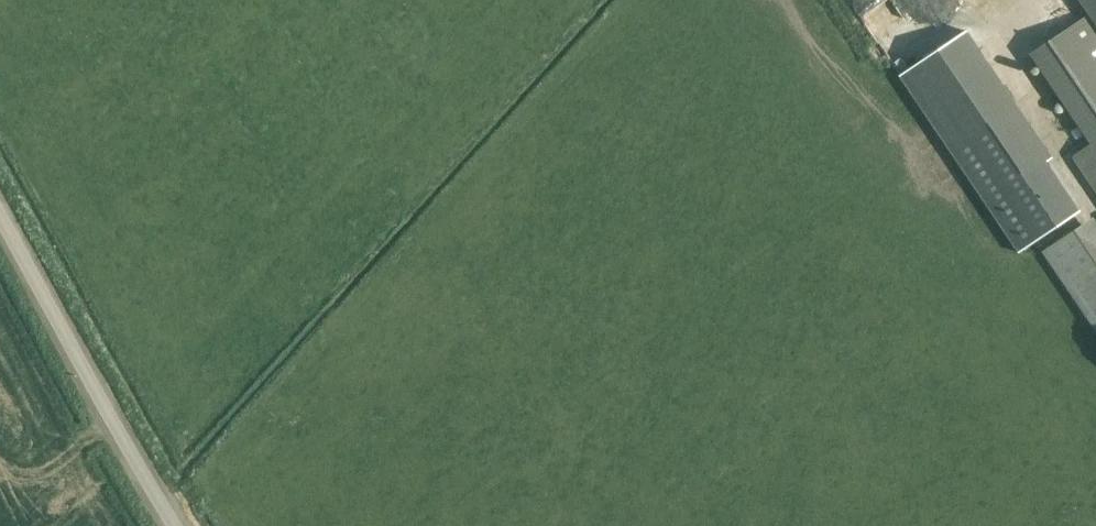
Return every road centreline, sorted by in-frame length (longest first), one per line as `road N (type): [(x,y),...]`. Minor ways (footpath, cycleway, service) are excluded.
road 1 (tertiary): [(183,525),(0,215)]

